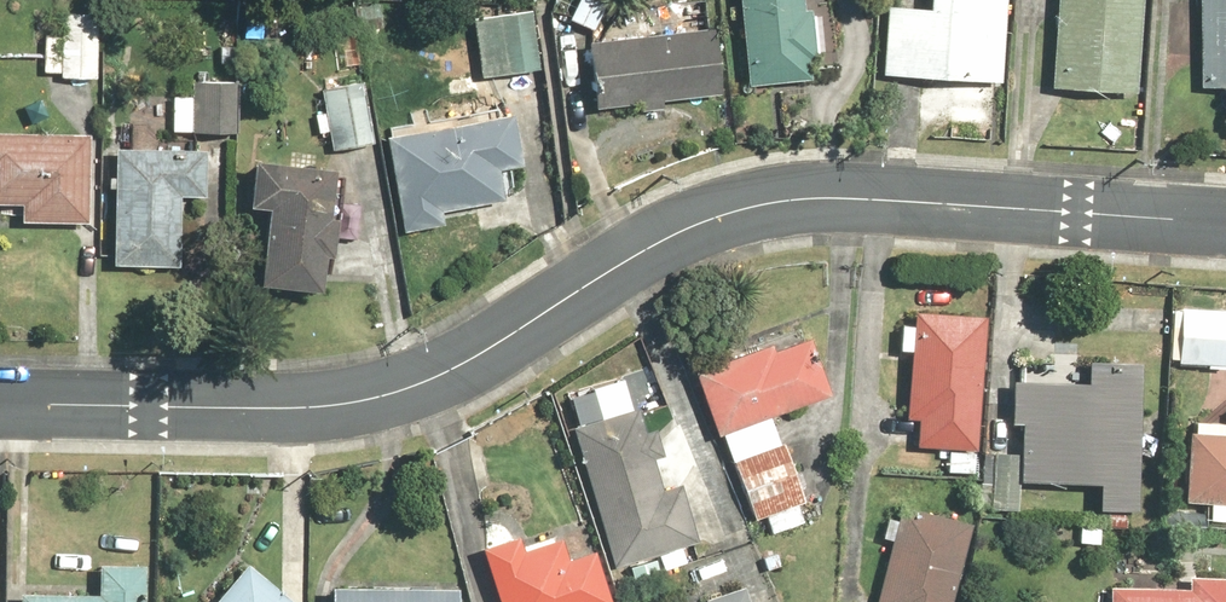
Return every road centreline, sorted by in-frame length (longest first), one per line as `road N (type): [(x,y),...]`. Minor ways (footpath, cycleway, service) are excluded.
road 1 (tertiary): [(0,406),(285,411),(396,391),(459,368),(700,221),(773,202),(896,199),(1225,220)]

